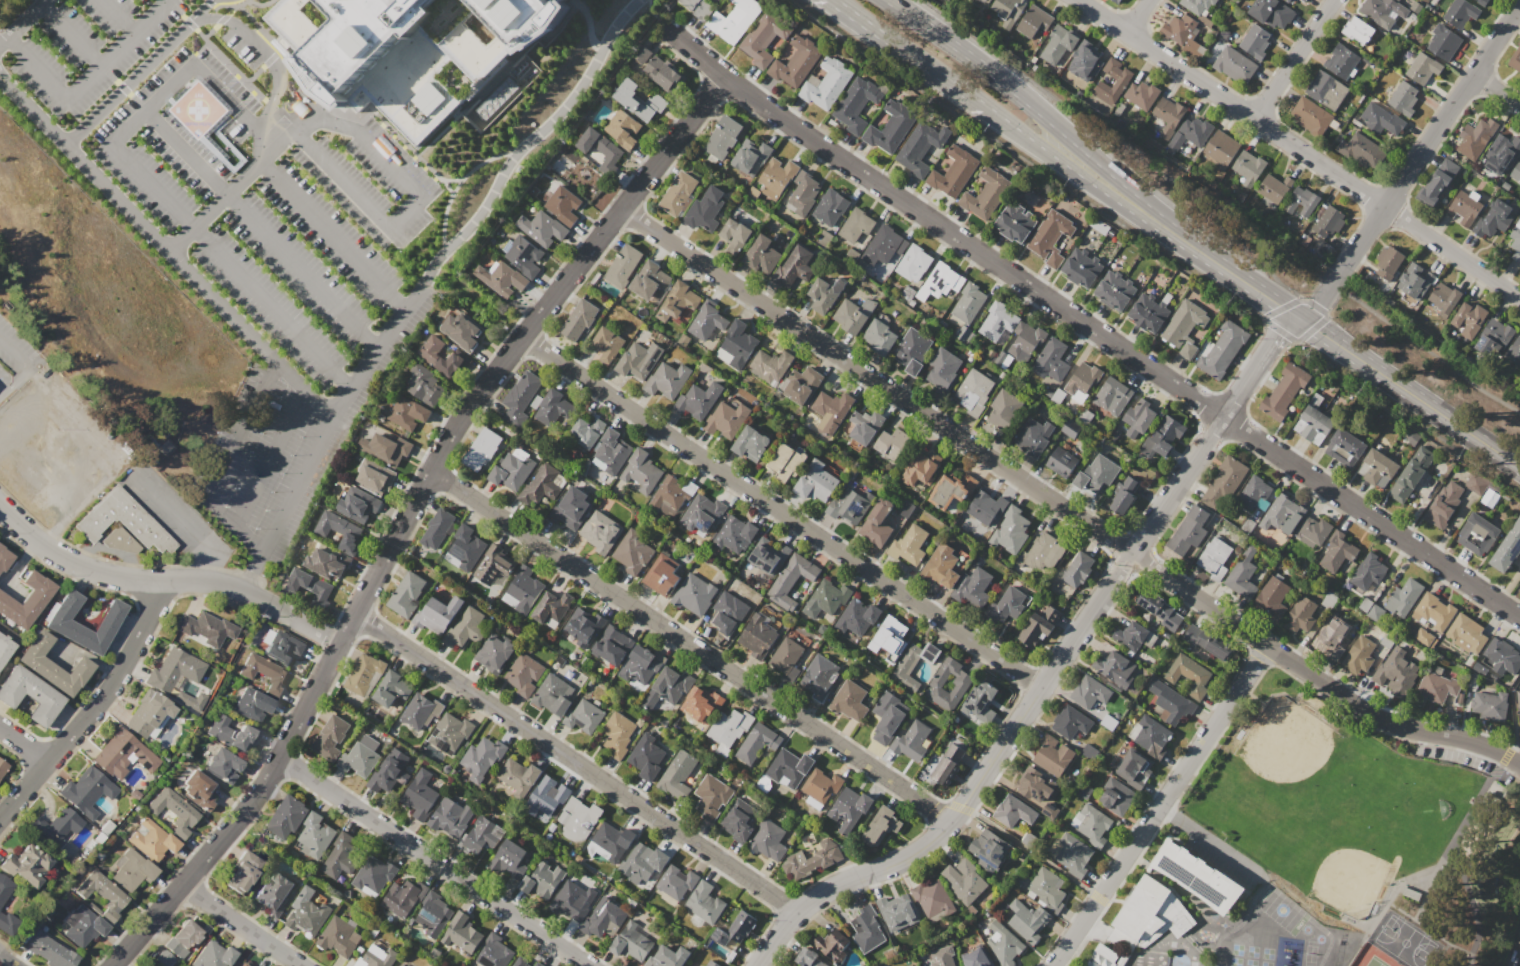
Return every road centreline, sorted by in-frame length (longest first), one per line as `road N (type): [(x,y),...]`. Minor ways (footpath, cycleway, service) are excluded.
road 1 (residential): [(657,21),(776,115),(1519,618)]
road 2 (residential): [(1271,348),(951,822),(911,857),(815,898),(755,965)]
road 3 (residential): [(521,338),(445,444),(266,781),(112,965)]
road 4 (residential): [(951,822),(431,471)]
road 5 (residential): [(1041,688),(521,338)]
road 6 (residential): [(1130,555),(620,211)]
road 7 (residential): [(1519,299),(1077,0)]
road 8 (residential): [(796,913),(355,614)]
road 9 (residential): [(1519,3),(1301,320)]
road 10 (residential): [(339,643),(219,585),(132,580),(72,564),(0,508)]
road 11 (residential): [(586,965),(279,757)]
road 12 (residential): [(725,77),(521,338)]
road 13 (residential): [(1224,711),(1050,965)]
road 14 (primary): [(1182,240),(958,47)]
road 15 (residential): [(169,580),(107,691),(0,816)]
road 16 (primary): [(967,97),(1182,240)]
road 17 (primary): [(1366,365),(1519,469)]
road 18 (primary): [(831,0),(967,97)]
road 19 (residential): [(1267,647),(1130,555)]
road 20 (residential): [(1507,758),(1397,727),(1354,706)]
road 21 (residential): [(300,965),(181,885)]
road 22 (residential): [(1253,119),(1333,0)]
road 23 (primary): [(1182,240),(1301,320)]

